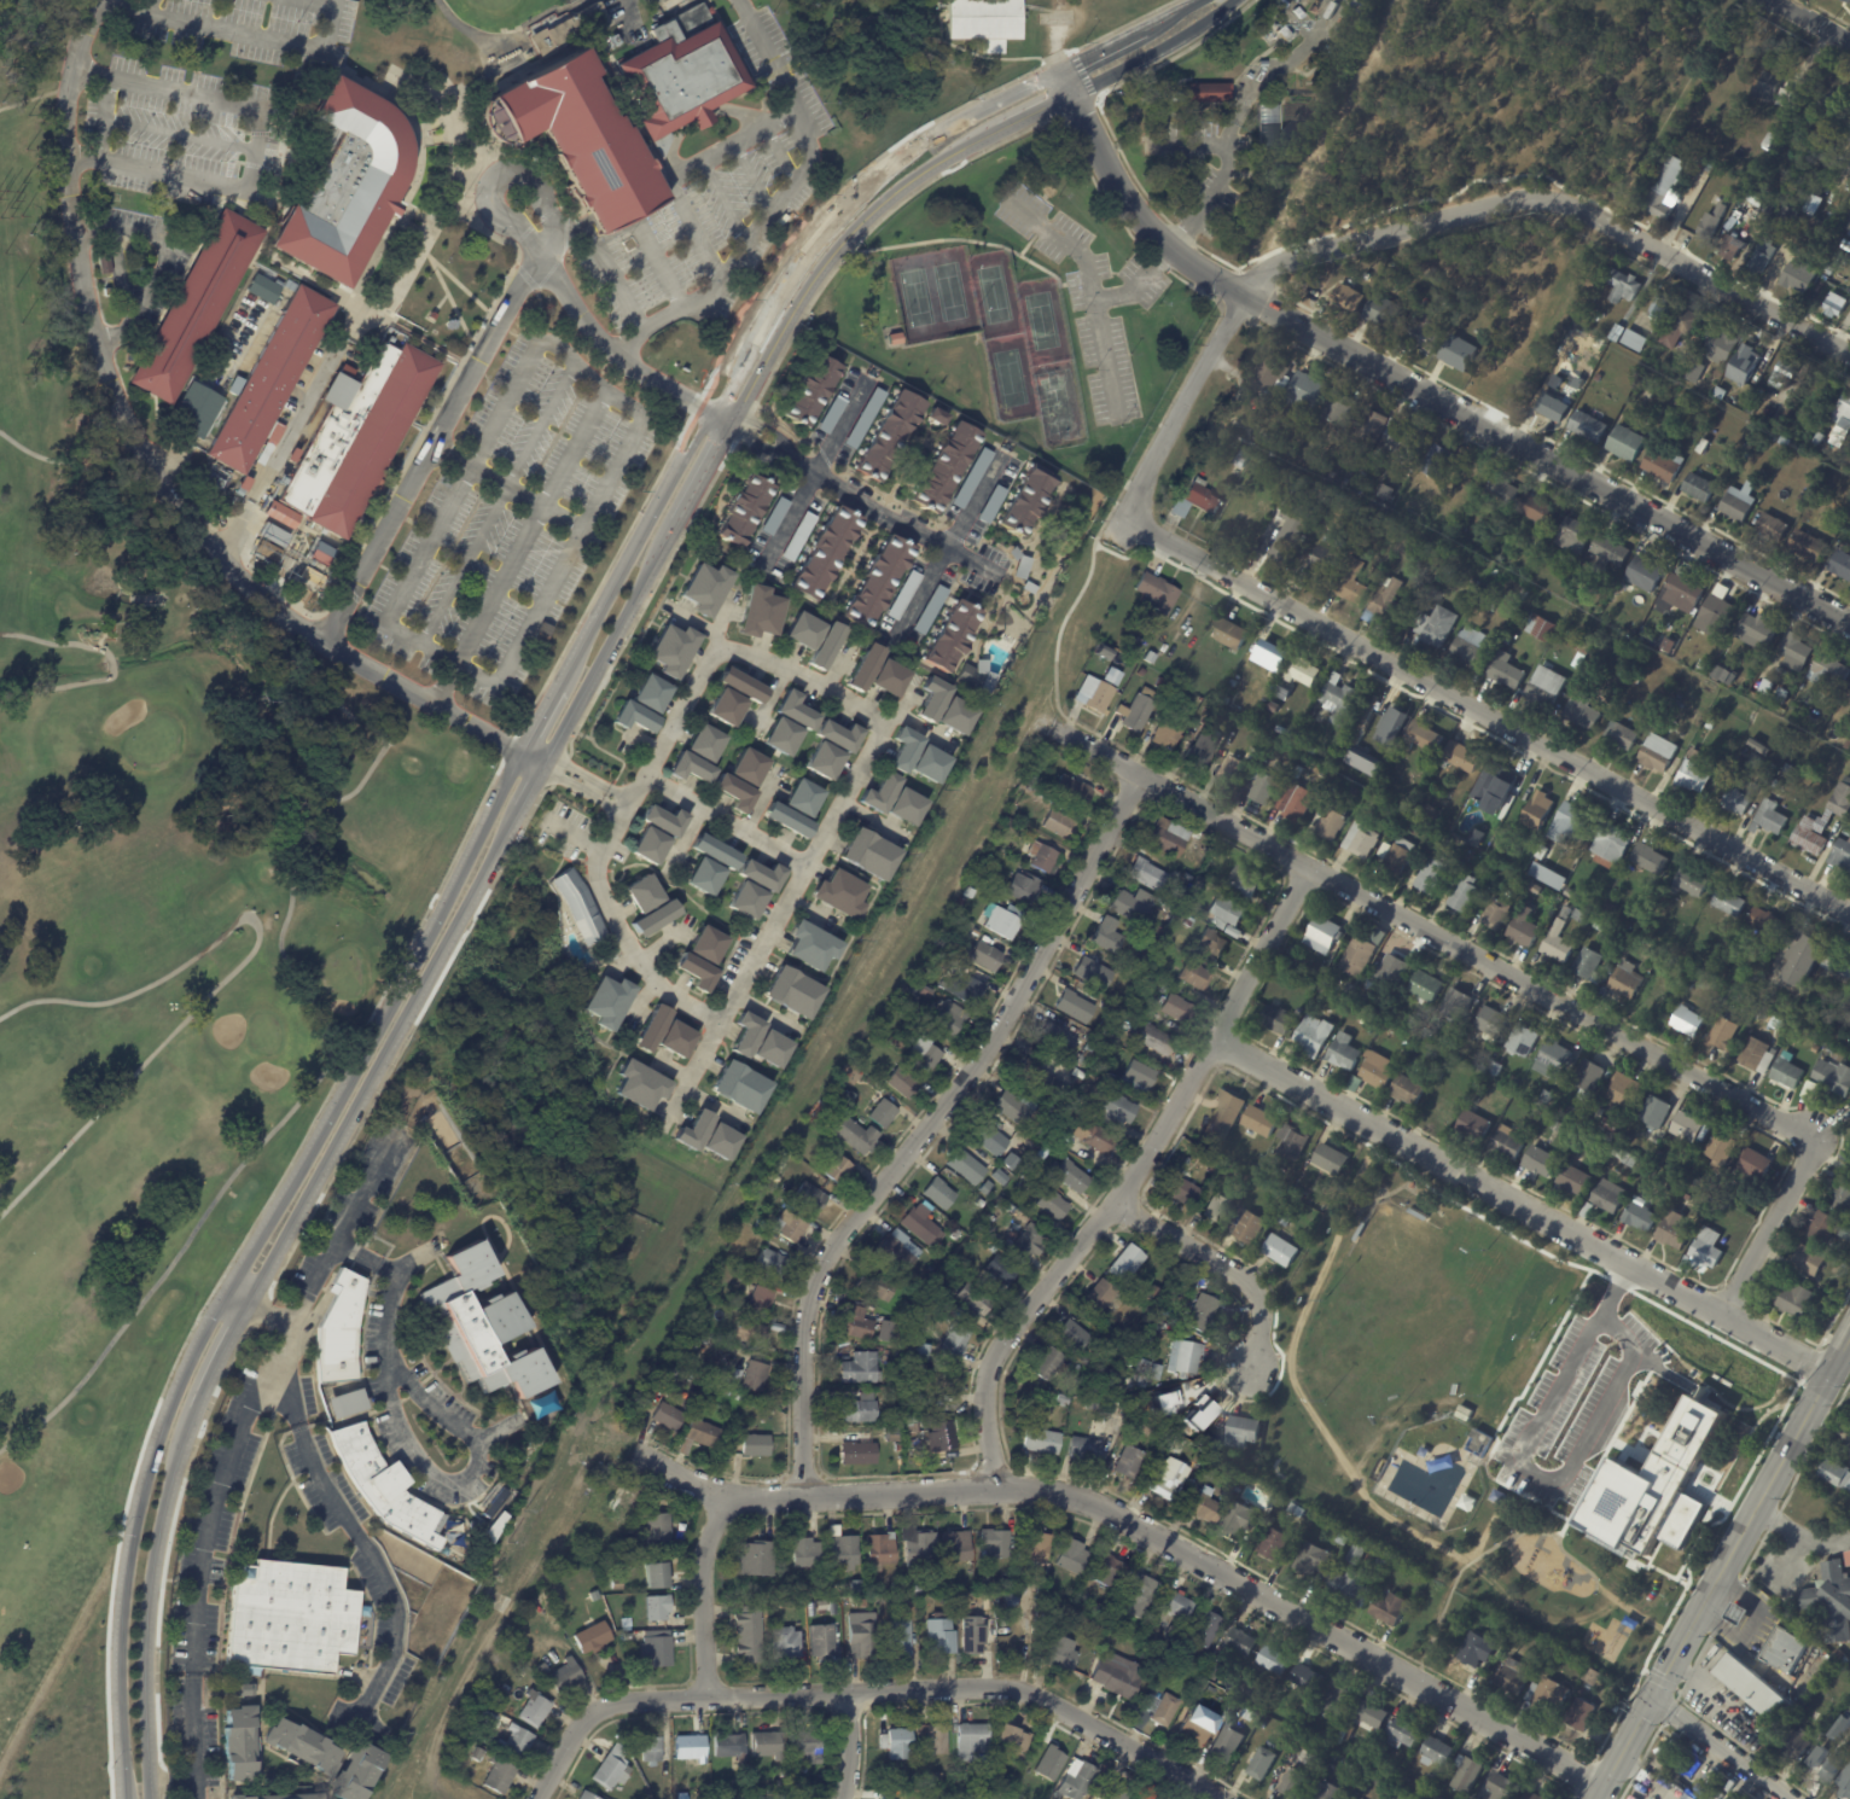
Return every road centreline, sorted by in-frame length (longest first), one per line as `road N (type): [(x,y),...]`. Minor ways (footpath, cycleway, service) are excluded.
road 1 (tertiary): [(523,755),(175,1392),(134,1525),(122,1600),(124,1798)]
road 2 (residential): [(639,1455),(692,1485),(760,1498),(999,1489),(1090,1501),(1598,1782)]
road 3 (tertiary): [(1074,95),(1125,199),(1194,266),(1849,623)]
road 4 (residential): [(1036,717),(1817,1142)]
road 5 (residential): [(545,768),(623,808),(717,644),(805,676),(883,735),(683,1093)]
road 6 (residential): [(1122,517),(1849,911)]
road 7 (residential): [(1138,773),(988,1052),(828,1253),(804,1334),(807,1497)]
road 8 (residential): [(540,1798),(589,1717),(621,1702),(990,1688),(1039,1696),(1225,1798)]
road 9 (residential): [(1308,866),(1118,1206),(995,1358),(985,1415),(999,1489)]
road 10 (residential): [(1216,1040),(1825,1368)]
road 11 (residential): [(1244,295),(1258,276),(1303,256),(1503,200),(1557,199),(1849,352)]
road 12 (tertiary): [(249,1305),(520,810)]
road 13 (secondary): [(1849,1325),(1588,1798)]
road 14 (tertiary): [(1061,70),(921,141),(872,176),(815,232),(740,353)]
road 15 (tertiary): [(734,424),(796,308),(851,232),(935,164),(999,132)]
road 16 (tertiary): [(152,1798),(149,1619),(167,1506),(196,1416)]
road 17 (tertiary): [(709,411),(562,683)]
road 18 (residential): [(1244,295),(1110,541)]
road 19 (tertiary): [(545,768),(677,524)]
road 20 (residential): [(717,1031),(639,967),(607,907),(593,868),(623,808)]
road 21 (residential): [(1118,1206),(1250,1283),(1261,1308),(1255,1368)]
road 22 (residential): [(711,1695),(708,1551),(729,1495)]
road 23 (residential): [(1817,1142),(1724,1314)]
road 24 (tertiary): [(1074,95),(1235,0)]
road 25 (residential): [(644,778),(804,869)]
road 26 (residential): [(1647,1694),(1790,1798)]
road 27 (tertiary): [(196,1416),(249,1305)]

